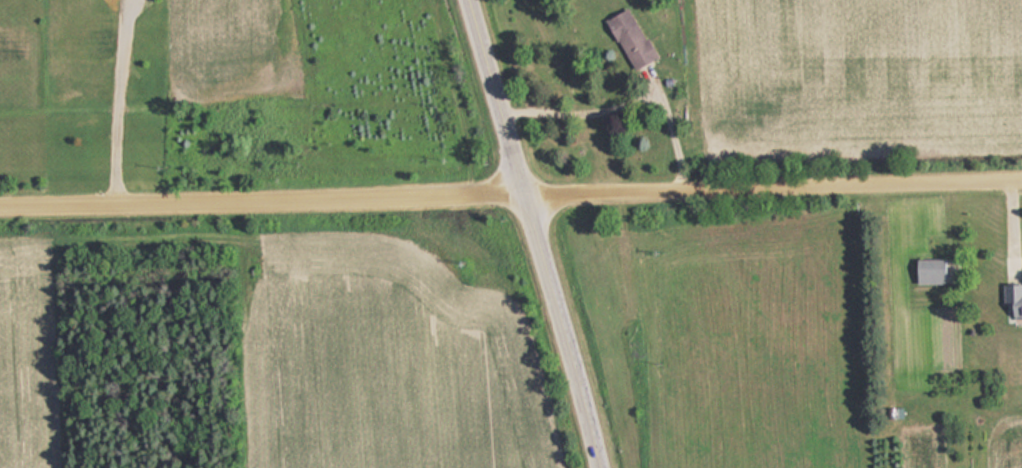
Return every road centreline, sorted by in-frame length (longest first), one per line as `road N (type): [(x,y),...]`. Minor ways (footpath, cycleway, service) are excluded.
road 1 (residential): [(0,204),(1021,176)]
road 2 (residential): [(602,467),(470,0)]

